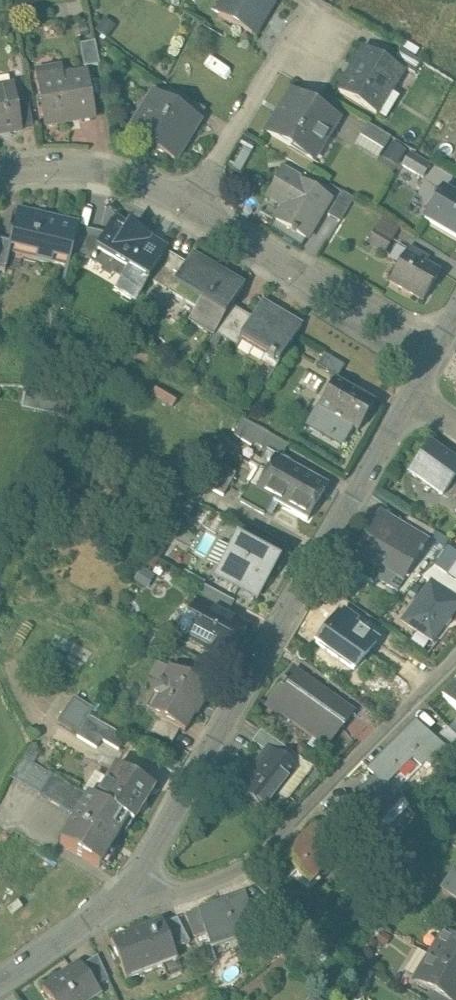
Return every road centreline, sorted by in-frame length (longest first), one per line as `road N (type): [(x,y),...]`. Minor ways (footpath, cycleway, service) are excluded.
road 1 (residential): [(133,893),(423,374)]
road 2 (residential): [(133,893),(260,871),(455,670)]
road 3 (residential): [(423,374),(396,329),(189,205)]
road 4 (residential): [(189,205),(144,178),(0,173)]
road 5 (residential): [(0,989),(133,893)]
road 6 (residential): [(189,205),(274,66)]

